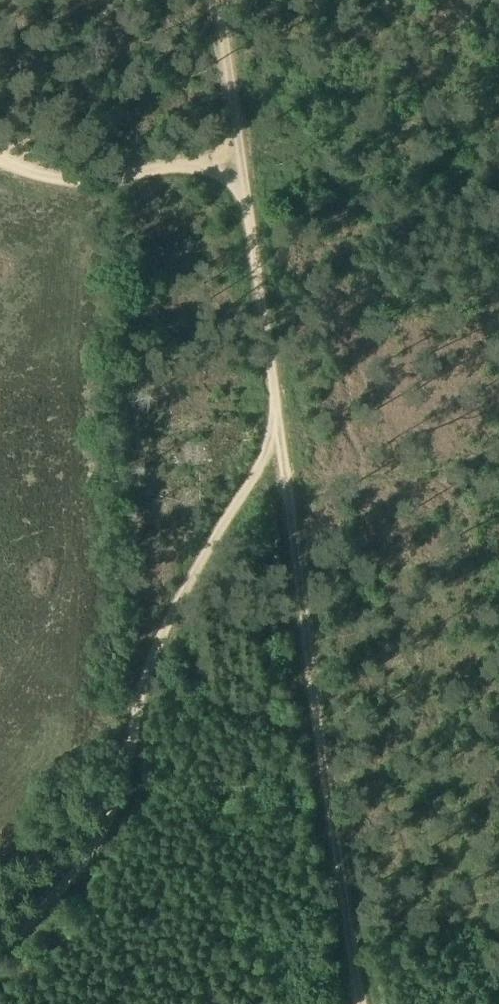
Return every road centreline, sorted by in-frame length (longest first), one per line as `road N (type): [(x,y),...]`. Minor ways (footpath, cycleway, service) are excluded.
road 1 (track): [(283,432),(180,587),(146,676),(109,823),(34,915),(0,943)]
road 2 (track): [(283,432),(359,1003)]
road 3 (track): [(232,155),(283,432)]
road 4 (track): [(0,159),(75,182),(232,155)]
road 5 (track): [(209,0),(232,155)]

